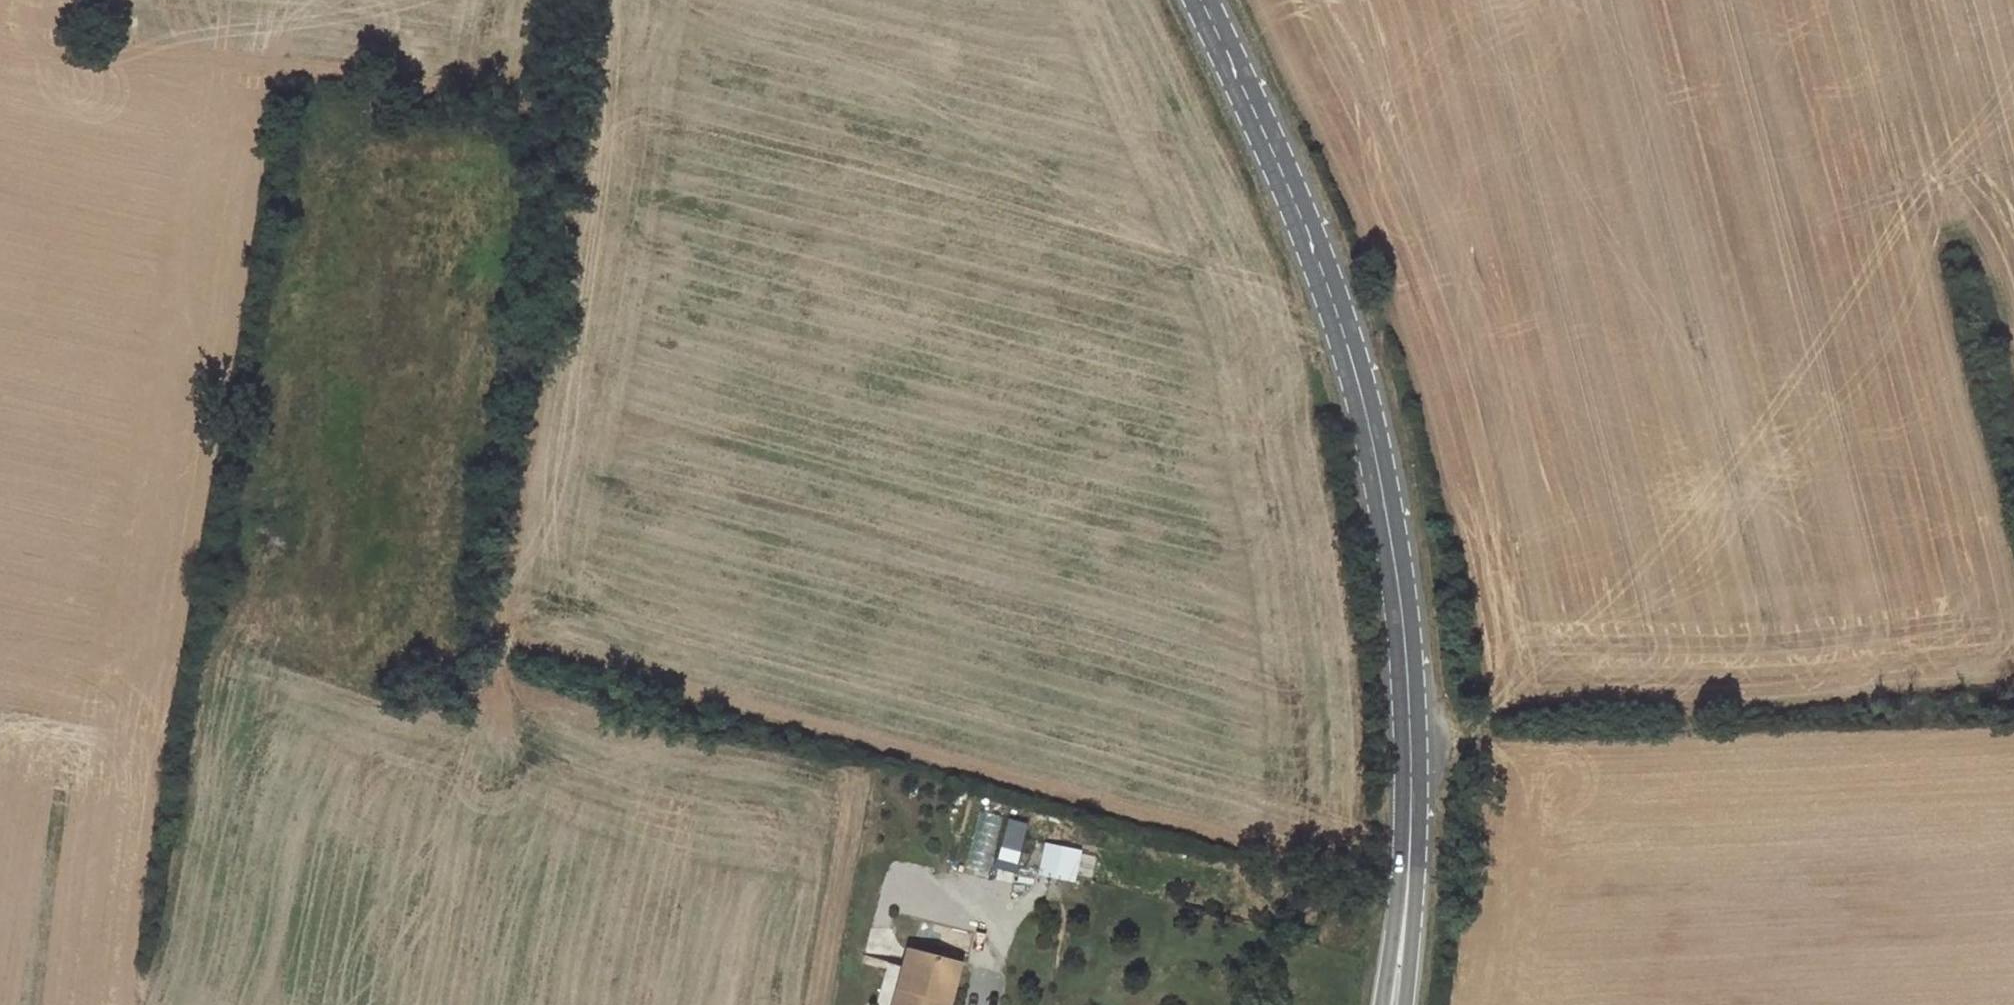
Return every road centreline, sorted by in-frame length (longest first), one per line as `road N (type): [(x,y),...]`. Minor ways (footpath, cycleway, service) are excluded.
road 1 (secondary): [(1198,0),(1321,260),(1363,399),(1394,553),(1409,701),(1412,879)]
road 2 (secondary): [(1395,1004),(1412,879)]

